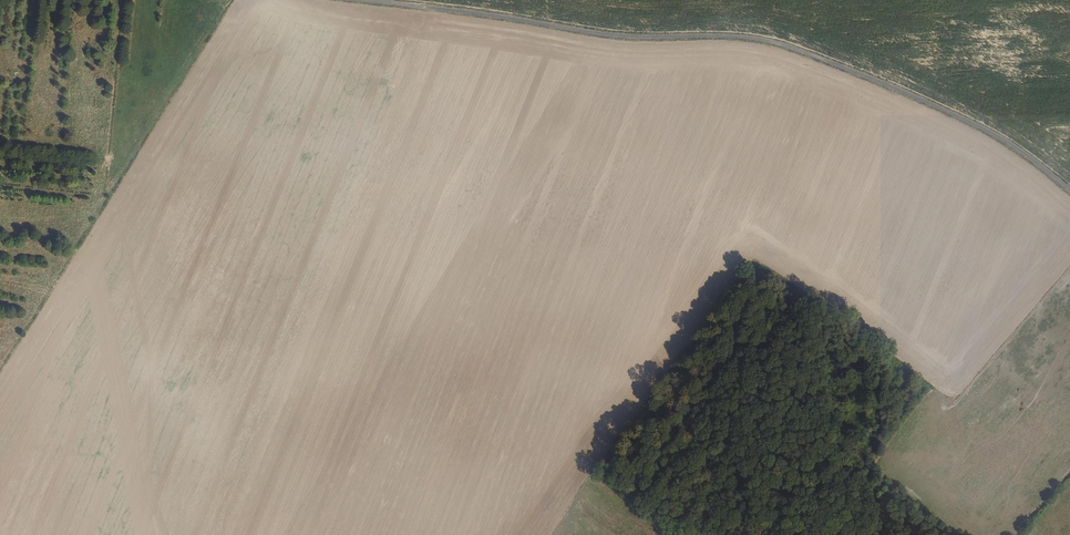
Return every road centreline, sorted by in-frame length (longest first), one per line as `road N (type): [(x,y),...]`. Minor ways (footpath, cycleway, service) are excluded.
road 1 (unclassified): [(360,0),(618,38),(748,37),(988,129),(1069,187)]

